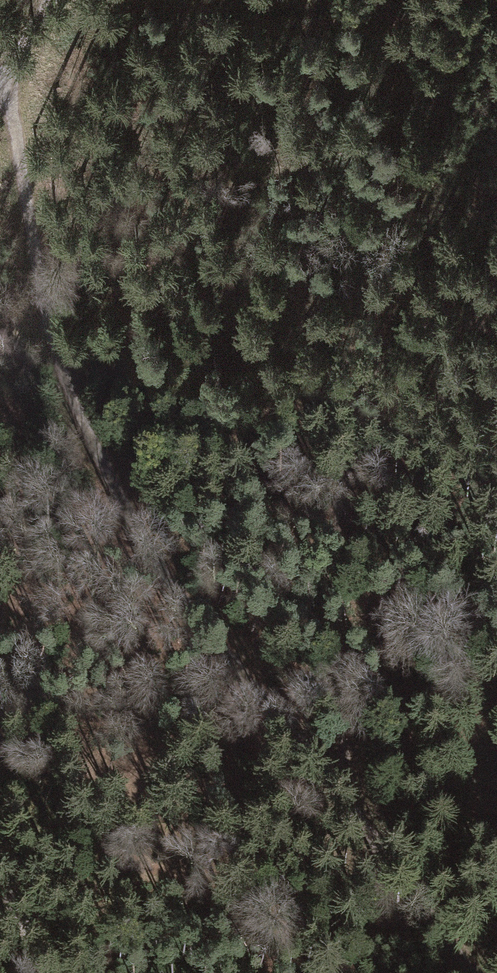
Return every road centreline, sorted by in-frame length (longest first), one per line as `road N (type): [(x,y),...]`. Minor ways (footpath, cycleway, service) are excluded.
road 1 (track): [(472,972),(338,785),(146,555),(87,442),(42,322),(19,58)]
road 2 (track): [(496,327),(473,323),(416,336),(379,372),(345,436),(333,625),(338,785)]

